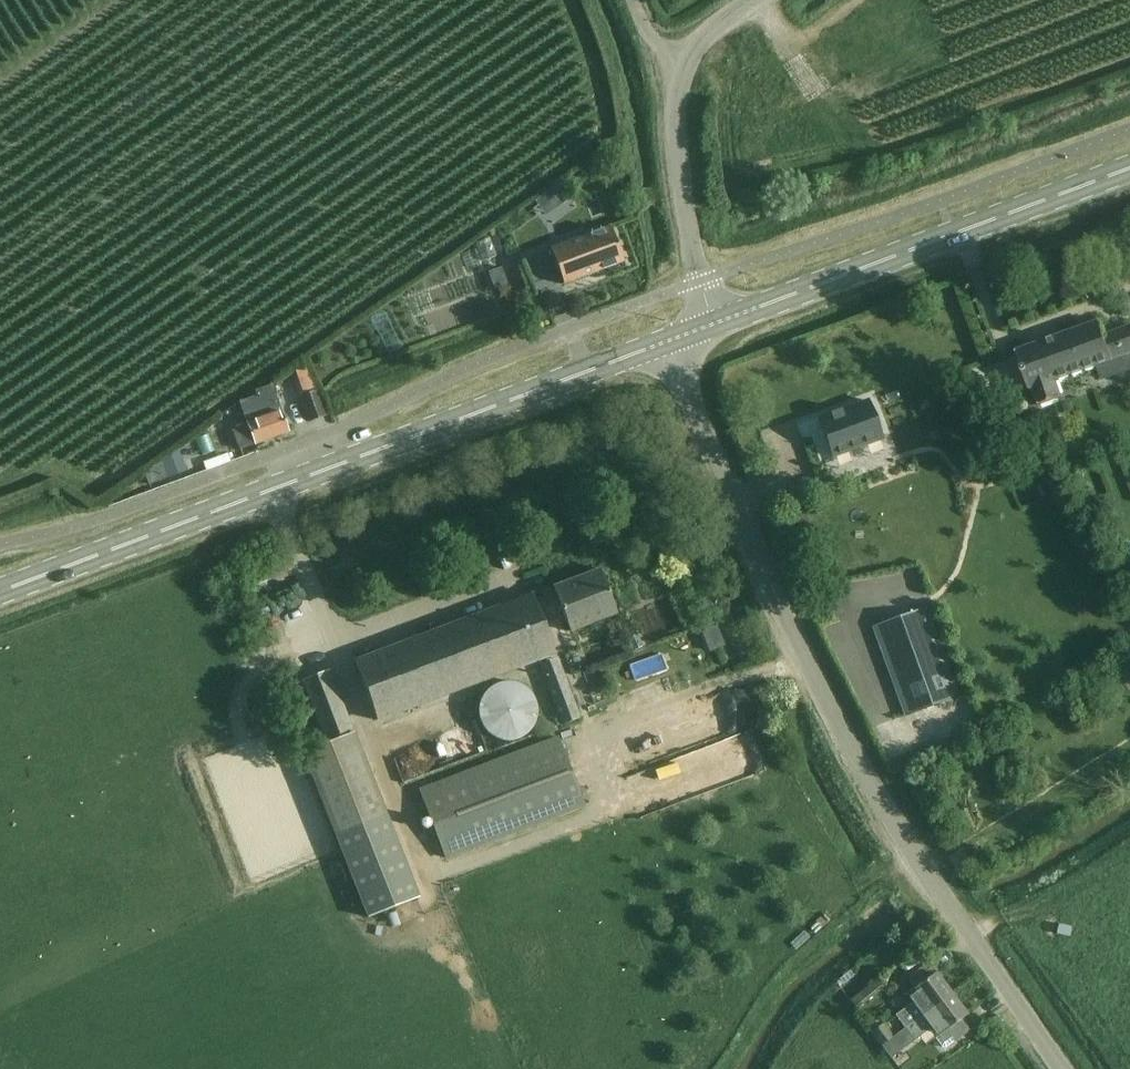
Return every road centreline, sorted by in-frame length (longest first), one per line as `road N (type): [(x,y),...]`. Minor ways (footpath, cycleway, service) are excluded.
road 1 (unclassified): [(1063,1068),(873,794),(804,659),(669,341)]
road 2 (secondary): [(0,593),(669,341)]
road 3 (secondary): [(714,324),(1129,171)]
road 4 (unclassified): [(714,324),(677,146),(686,61)]

